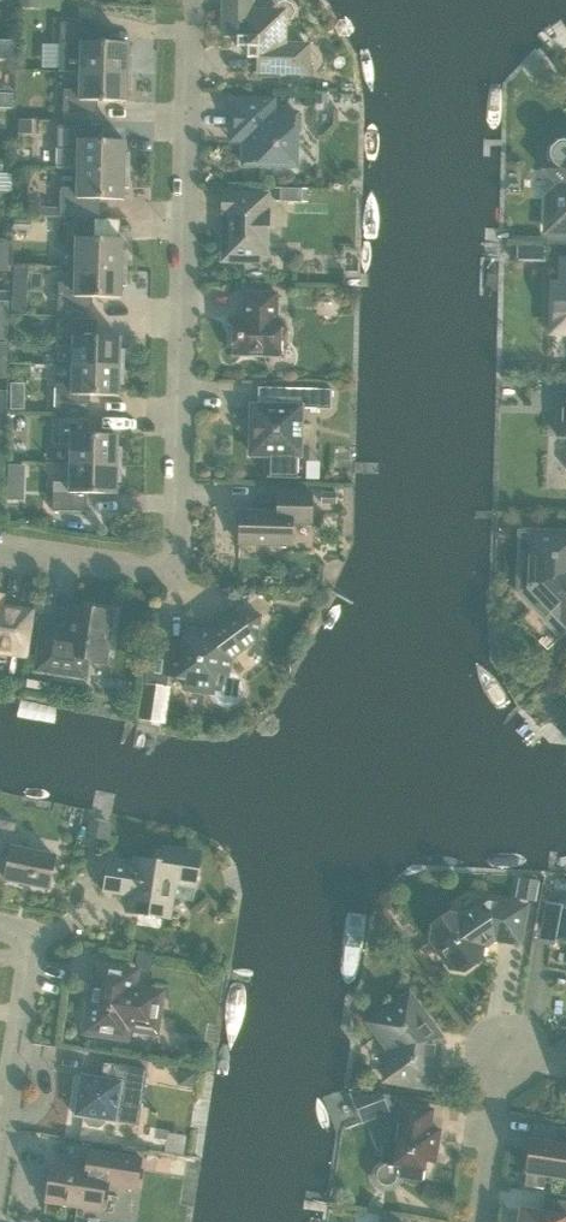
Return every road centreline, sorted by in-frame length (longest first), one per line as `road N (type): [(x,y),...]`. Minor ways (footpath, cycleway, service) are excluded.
road 1 (residential): [(0,547),(175,573),(193,0)]
road 2 (residential): [(0,1181),(41,930),(0,923)]
road 3 (residential): [(477,1221),(505,1053)]

